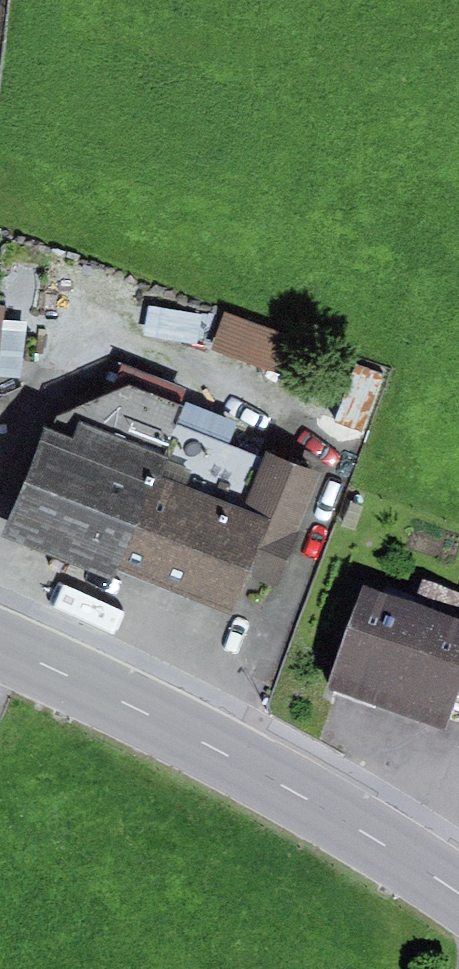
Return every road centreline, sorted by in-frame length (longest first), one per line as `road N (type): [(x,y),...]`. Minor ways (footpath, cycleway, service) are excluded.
road 1 (primary): [(0,650),(199,740),(348,823)]
road 2 (primary): [(348,823),(458,899)]
road 3 (residential): [(458,773),(348,823)]

